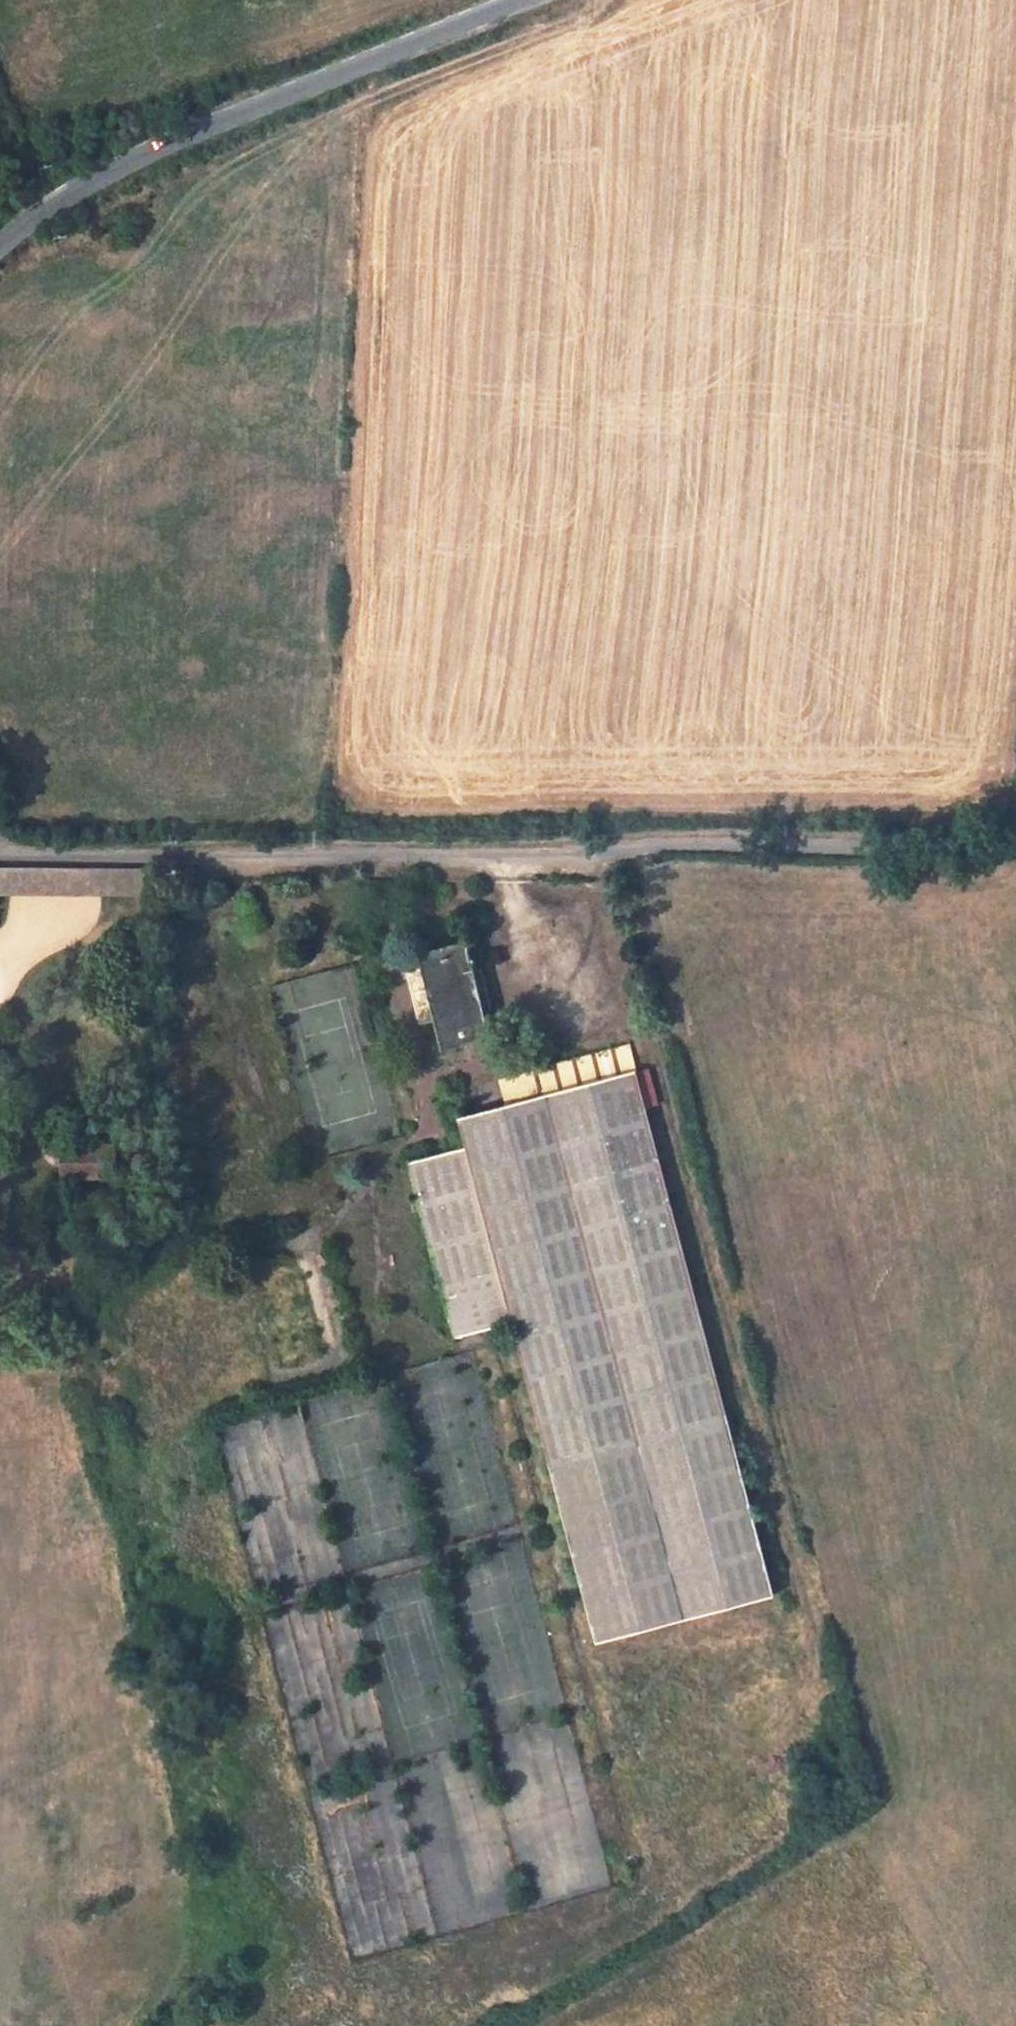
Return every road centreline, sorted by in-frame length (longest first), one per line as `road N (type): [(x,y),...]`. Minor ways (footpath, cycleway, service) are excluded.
road 1 (unclassified): [(0,846),(50,859),(1015,839)]
road 2 (track): [(634,848),(701,1070),(891,1804)]
road 3 (unclassified): [(0,244),(93,180),(173,142),(517,0)]

